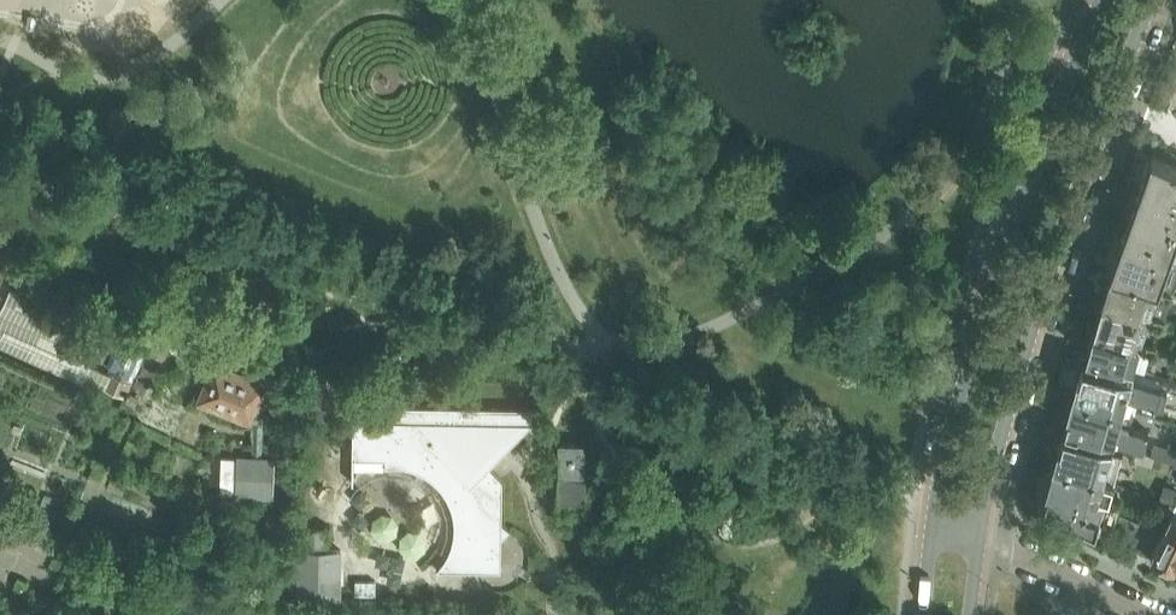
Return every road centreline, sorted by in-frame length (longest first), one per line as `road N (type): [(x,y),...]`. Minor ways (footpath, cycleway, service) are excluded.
road 1 (tertiary): [(977,537),(1056,243),(1148,0)]
road 2 (tertiary): [(1106,0),(990,309),(934,536)]
road 3 (residential): [(1139,614),(977,537)]

